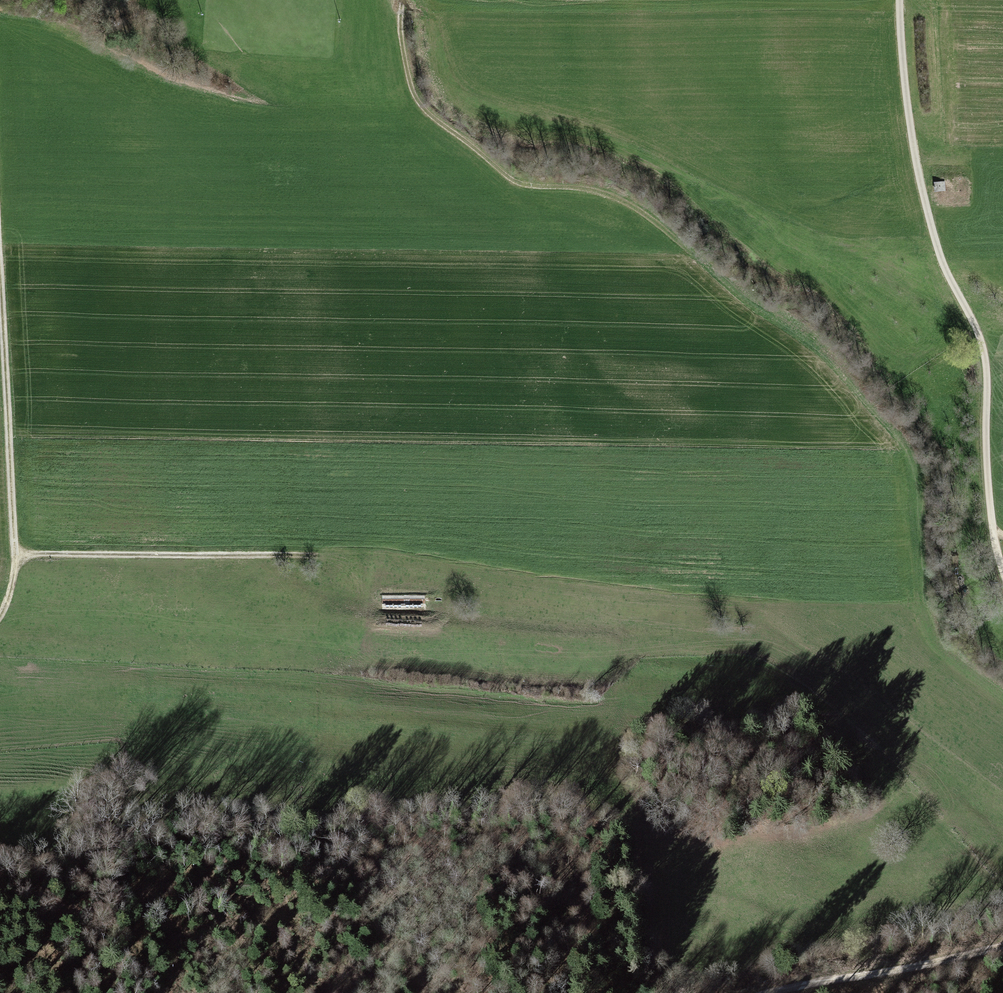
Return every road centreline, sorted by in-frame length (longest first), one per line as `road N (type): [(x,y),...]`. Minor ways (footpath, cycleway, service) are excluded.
road 1 (track): [(899,0),(920,188),(942,262),(981,344),(989,501),(1002,574)]
road 2 (track): [(667,233),(616,199),(522,186),(445,131),(415,94),(399,0)]
road 3 (track): [(0,299),(14,534),(14,573),(0,615)]
road 4 (track): [(14,554),(308,558)]
road 5 (track): [(764,992),(922,967),(1002,943)]

